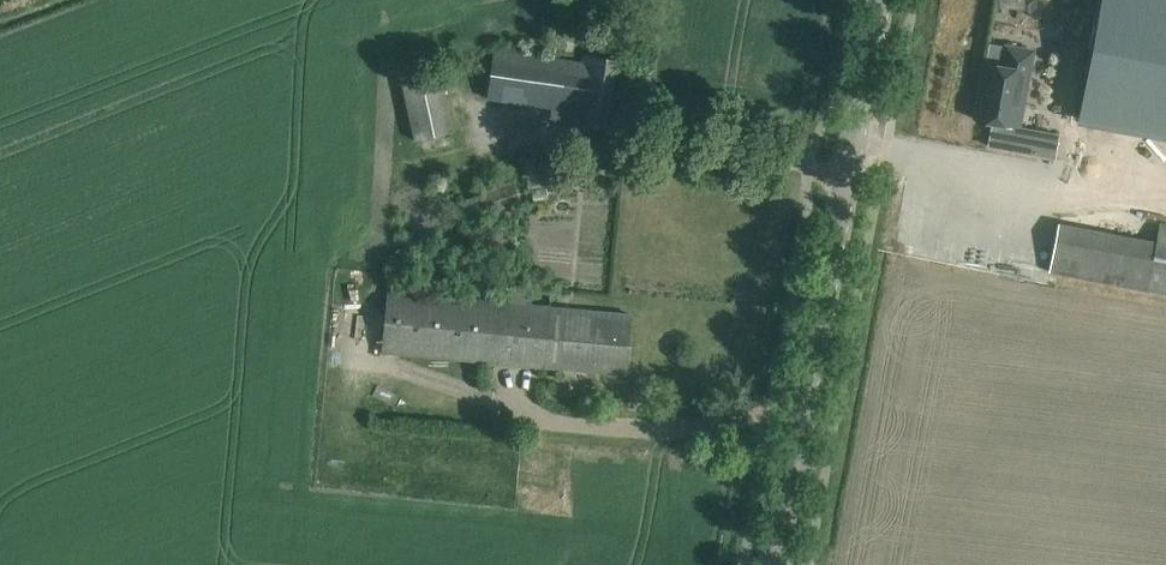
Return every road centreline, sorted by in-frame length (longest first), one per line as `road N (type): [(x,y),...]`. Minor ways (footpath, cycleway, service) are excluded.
road 1 (unclassified): [(775,564),(881,0)]

